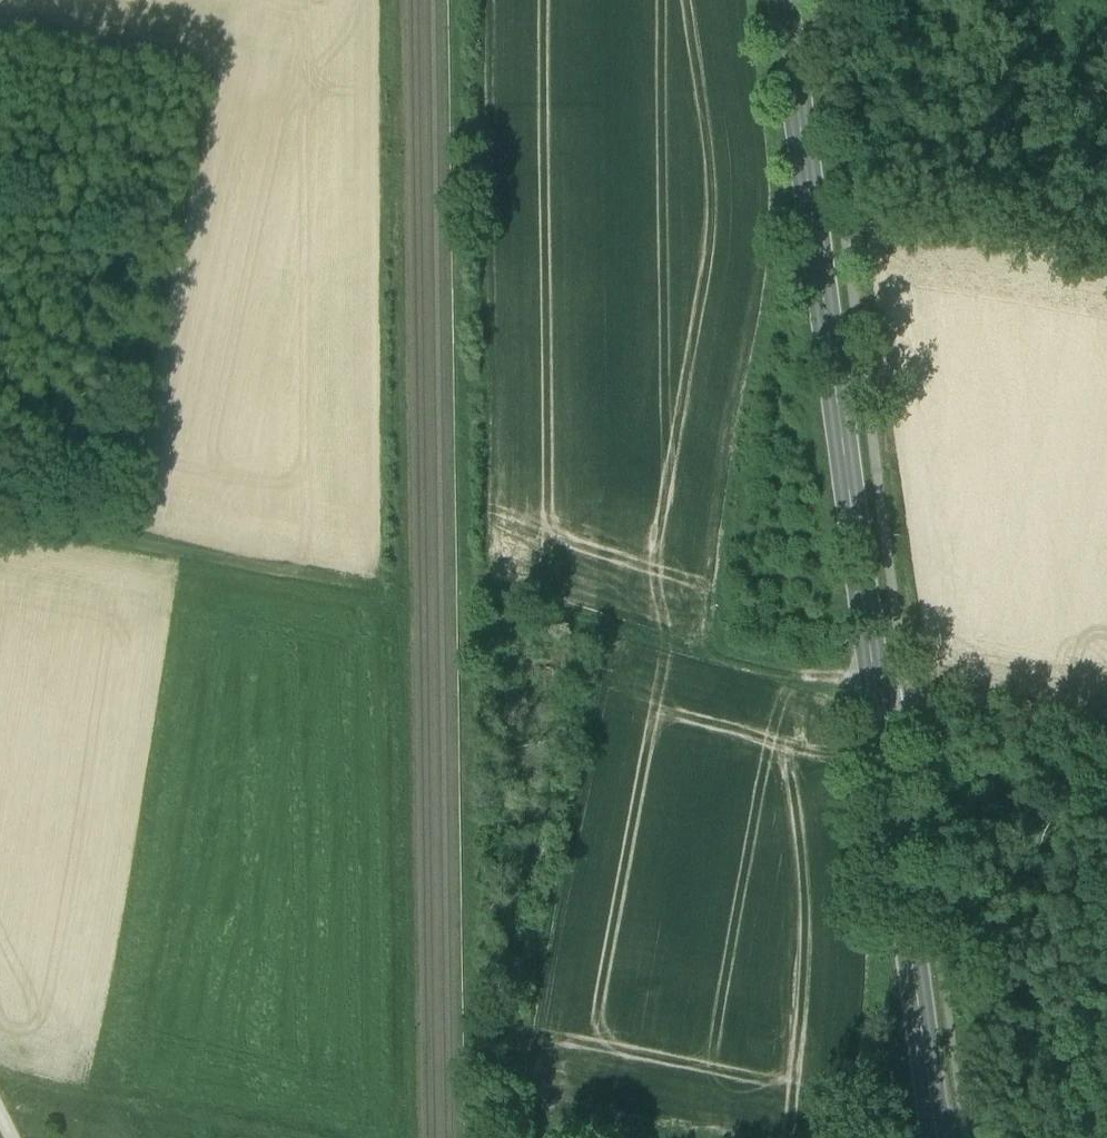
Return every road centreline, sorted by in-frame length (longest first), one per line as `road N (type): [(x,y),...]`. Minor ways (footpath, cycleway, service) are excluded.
road 1 (primary): [(876,688),(783,0)]
road 2 (primary): [(940,1137),(876,688)]
road 3 (track): [(0,1073),(302,1137)]
road 4 (track): [(607,630),(747,663),(875,681)]
road 5 (unclassified): [(876,688),(1106,731)]

